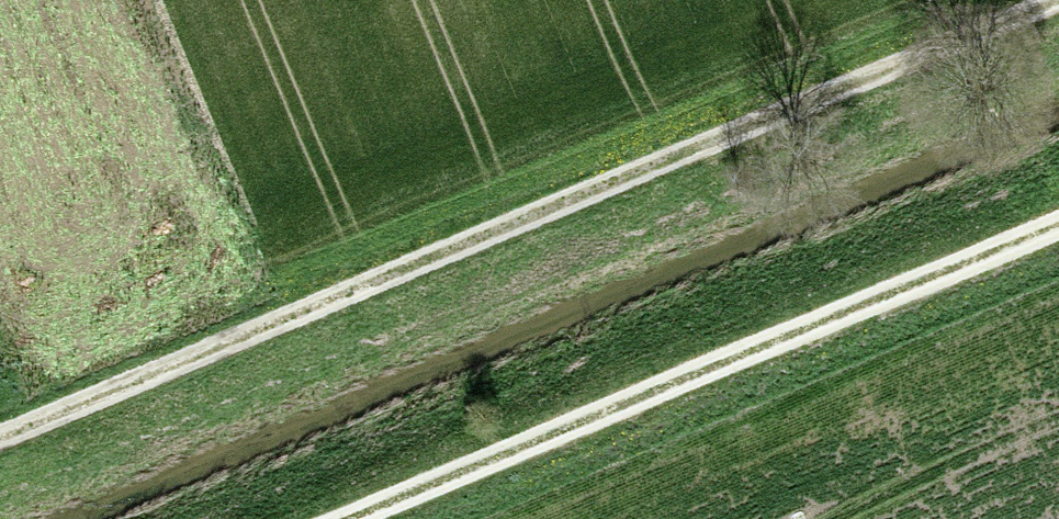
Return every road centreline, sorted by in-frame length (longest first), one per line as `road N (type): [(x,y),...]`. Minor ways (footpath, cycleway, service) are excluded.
road 1 (track): [(0,443),(1058,7)]
road 2 (track): [(1058,221),(350,518)]

